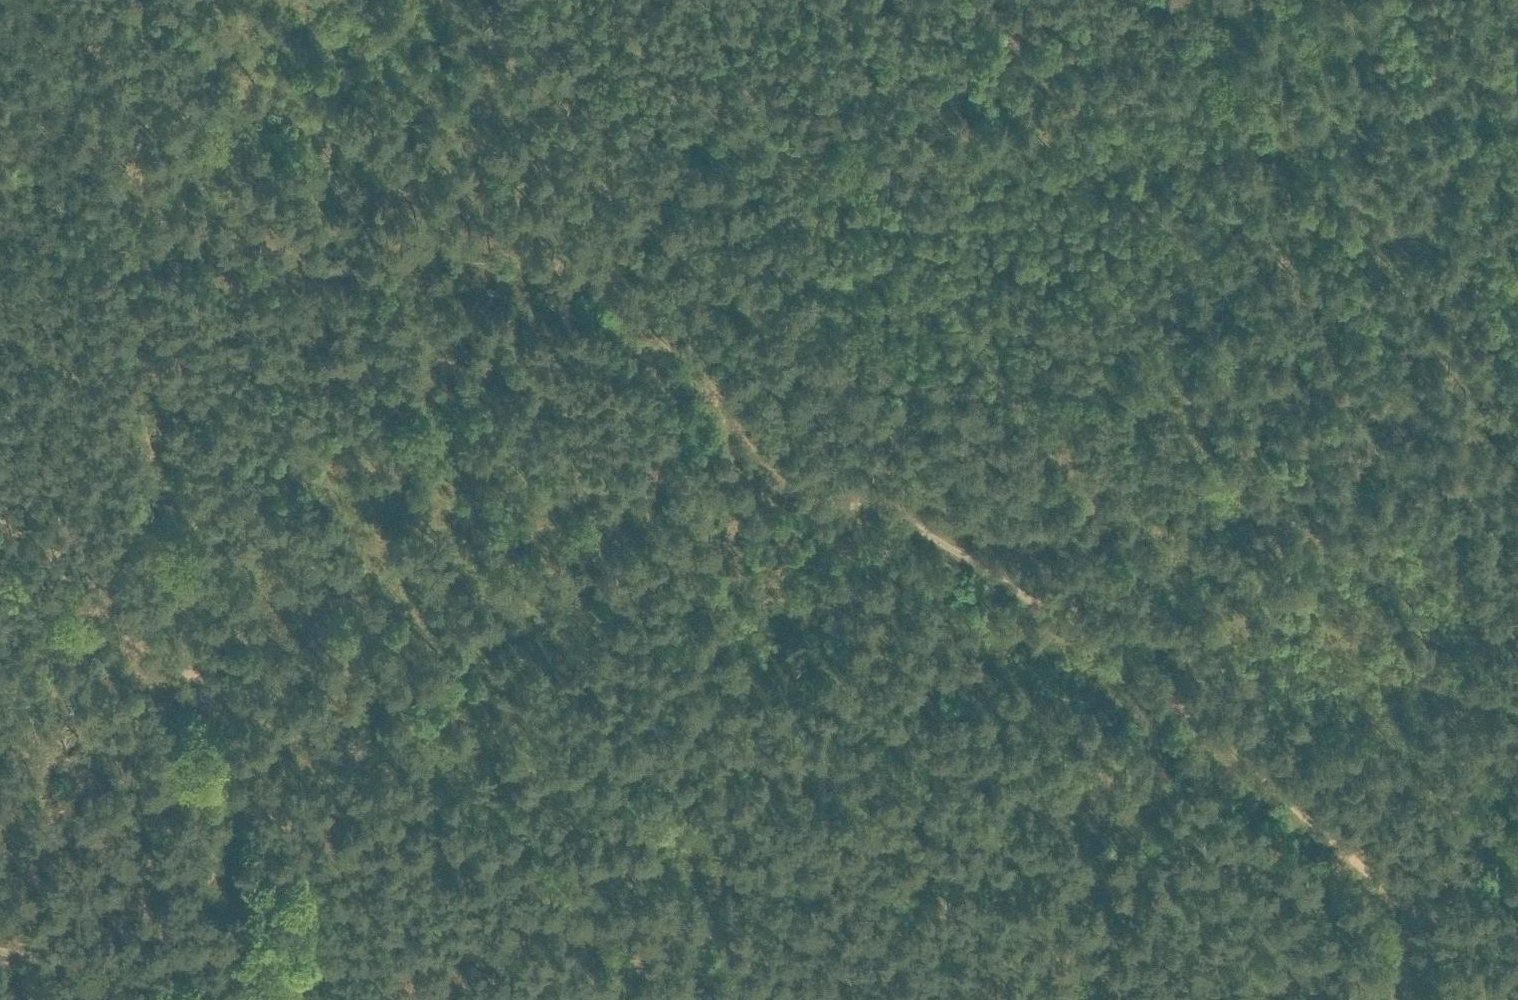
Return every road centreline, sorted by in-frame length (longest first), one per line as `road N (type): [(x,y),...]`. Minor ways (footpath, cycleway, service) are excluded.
road 1 (track): [(220,731),(252,747),(289,739),(617,581),(811,504)]
road 2 (track): [(915,525),(1081,631),(1224,743),(1385,889),(1420,908)]
road 3 (track): [(0,538),(145,646),(197,676)]
road 4 (track): [(1420,908),(1480,853),(1517,758)]

